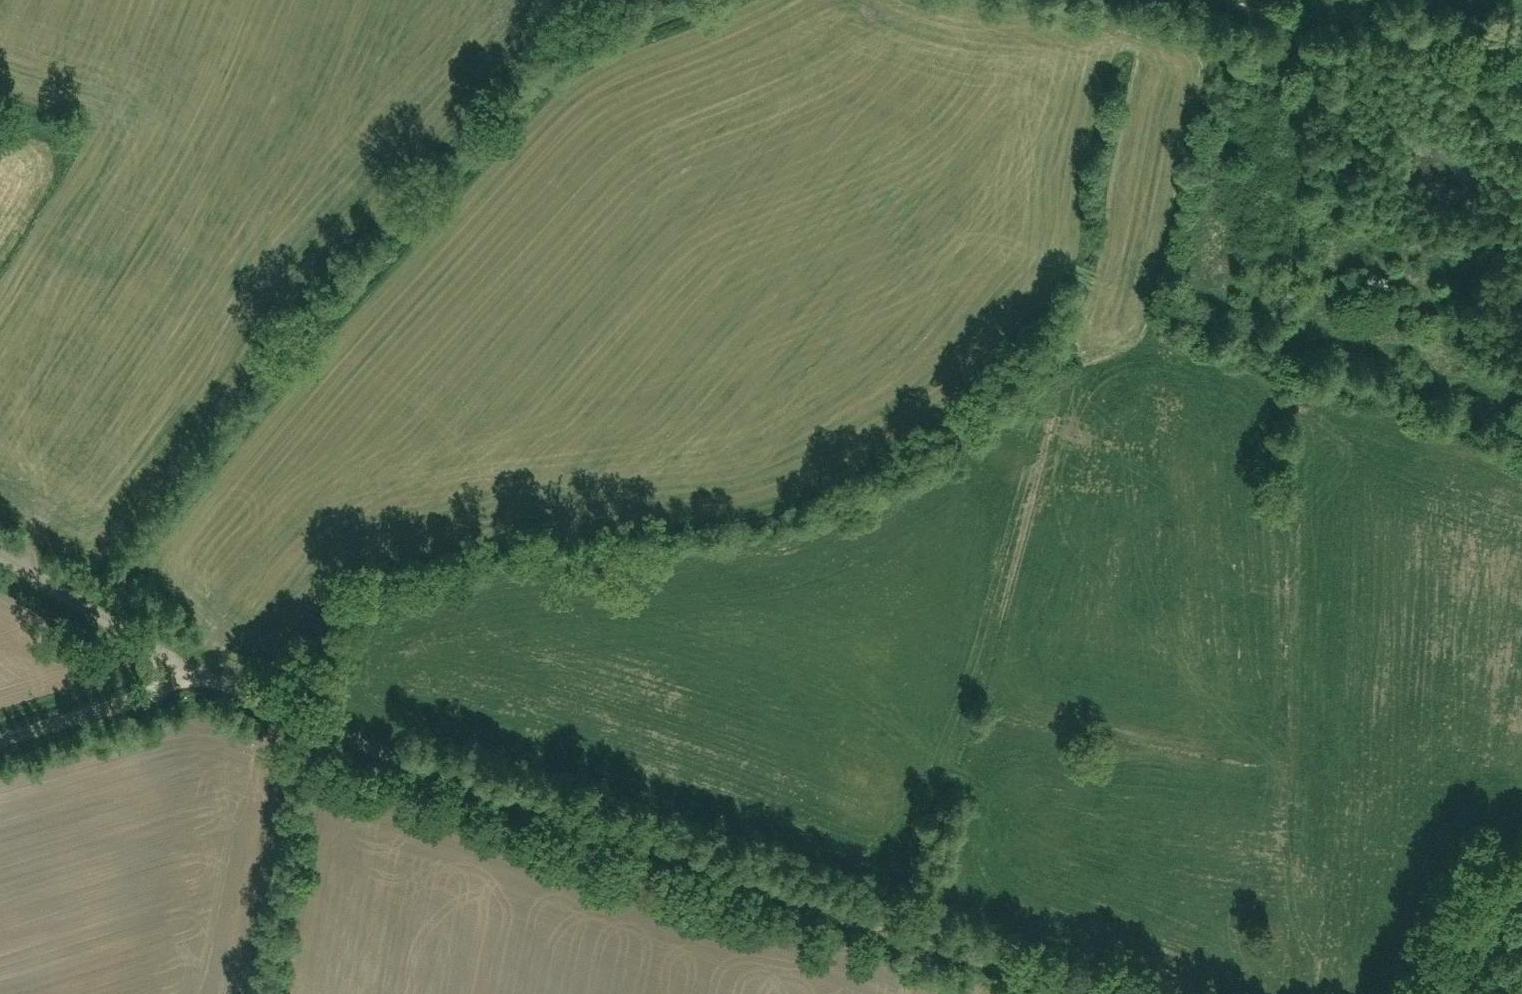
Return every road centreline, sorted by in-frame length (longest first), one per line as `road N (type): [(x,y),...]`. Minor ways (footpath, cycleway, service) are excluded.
road 1 (residential): [(193,683),(372,753),(1086,993)]
road 2 (residential): [(0,565),(193,683)]
road 3 (residential): [(193,683),(0,744)]

